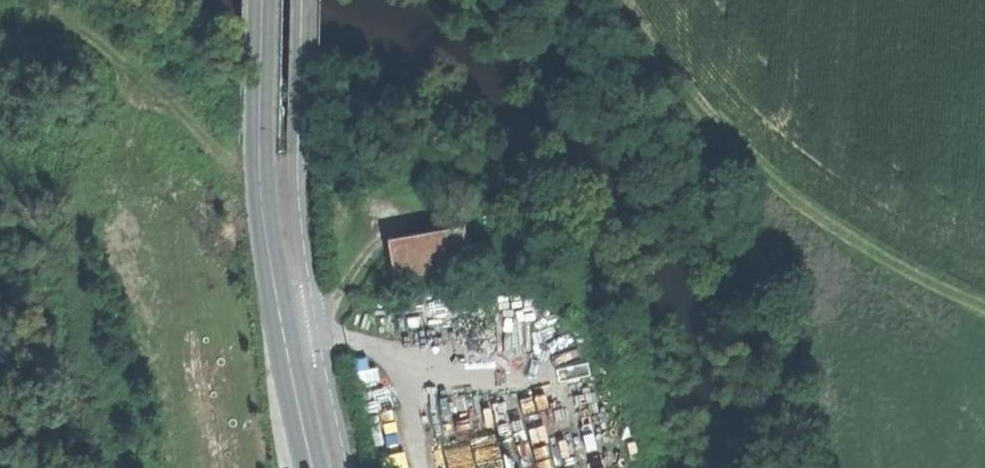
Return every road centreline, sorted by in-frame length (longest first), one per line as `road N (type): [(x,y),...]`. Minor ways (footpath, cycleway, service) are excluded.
road 1 (track): [(613,0),(778,186),(855,239),(984,301)]
road 2 (secondary): [(312,467),(260,191),(263,0)]

